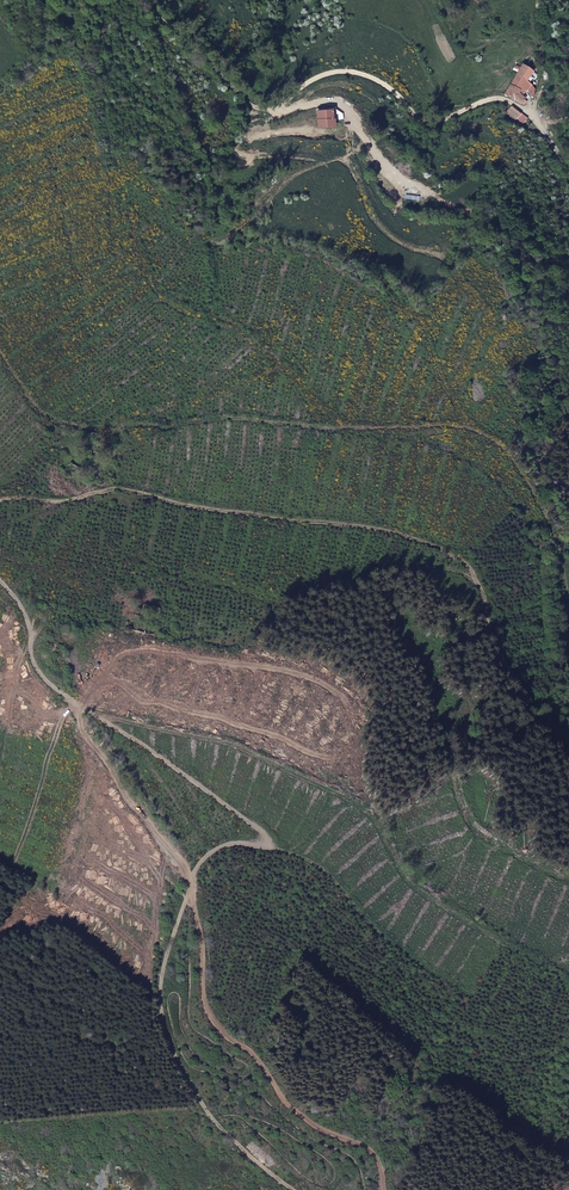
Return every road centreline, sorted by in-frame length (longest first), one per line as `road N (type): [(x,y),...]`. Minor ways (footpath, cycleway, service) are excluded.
road 1 (unclassified): [(292,1189),(205,1108),(167,1035),(160,989),(199,864),(225,845),(269,839),(45,680),(31,659),(26,616),(0,581)]
road 2 (track): [(568,753),(498,647),(475,576),(432,544),(382,529),(127,489),(65,502),(0,500)]
road 3 (unclassified): [(276,108),(308,83),(344,71),(390,88),(432,123),(501,98),(536,120),(568,169)]

